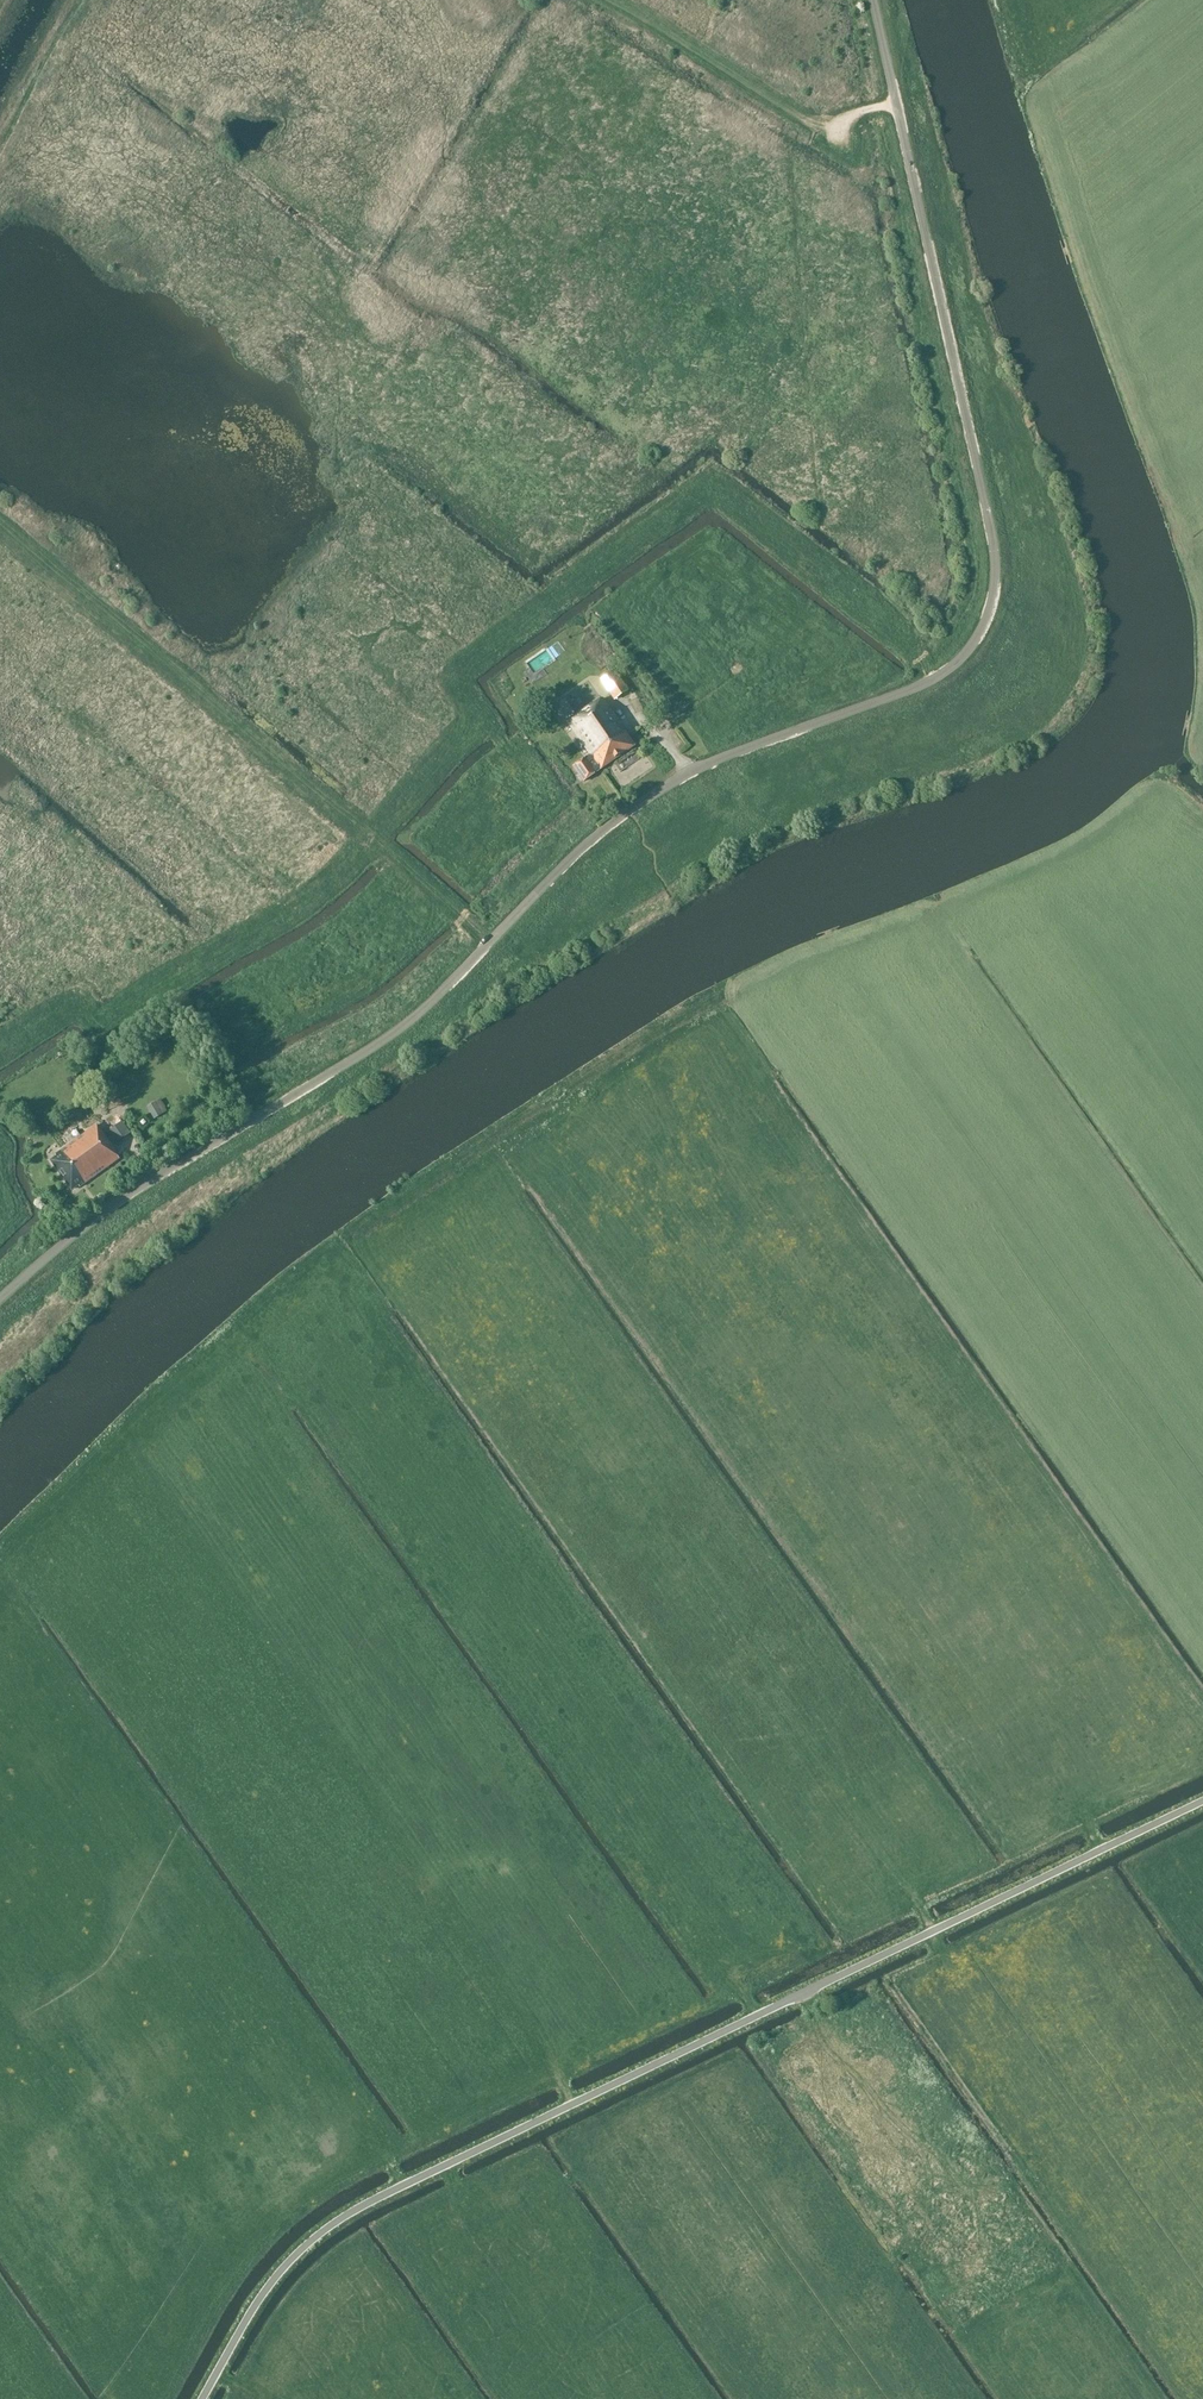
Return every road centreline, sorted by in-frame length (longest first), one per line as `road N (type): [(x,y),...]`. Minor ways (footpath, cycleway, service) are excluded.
road 1 (unclassified): [(0,1299),(121,1199),(404,1028),(631,811),(693,771),(935,683),(985,631),(996,593),(994,553),(872,0)]
road 2 (unclassified): [(202,2398),(270,2284),(334,2223),(1202,1801)]
road 3 (track): [(490,942),(0,529)]
road 4 (track): [(817,126),(604,0)]

